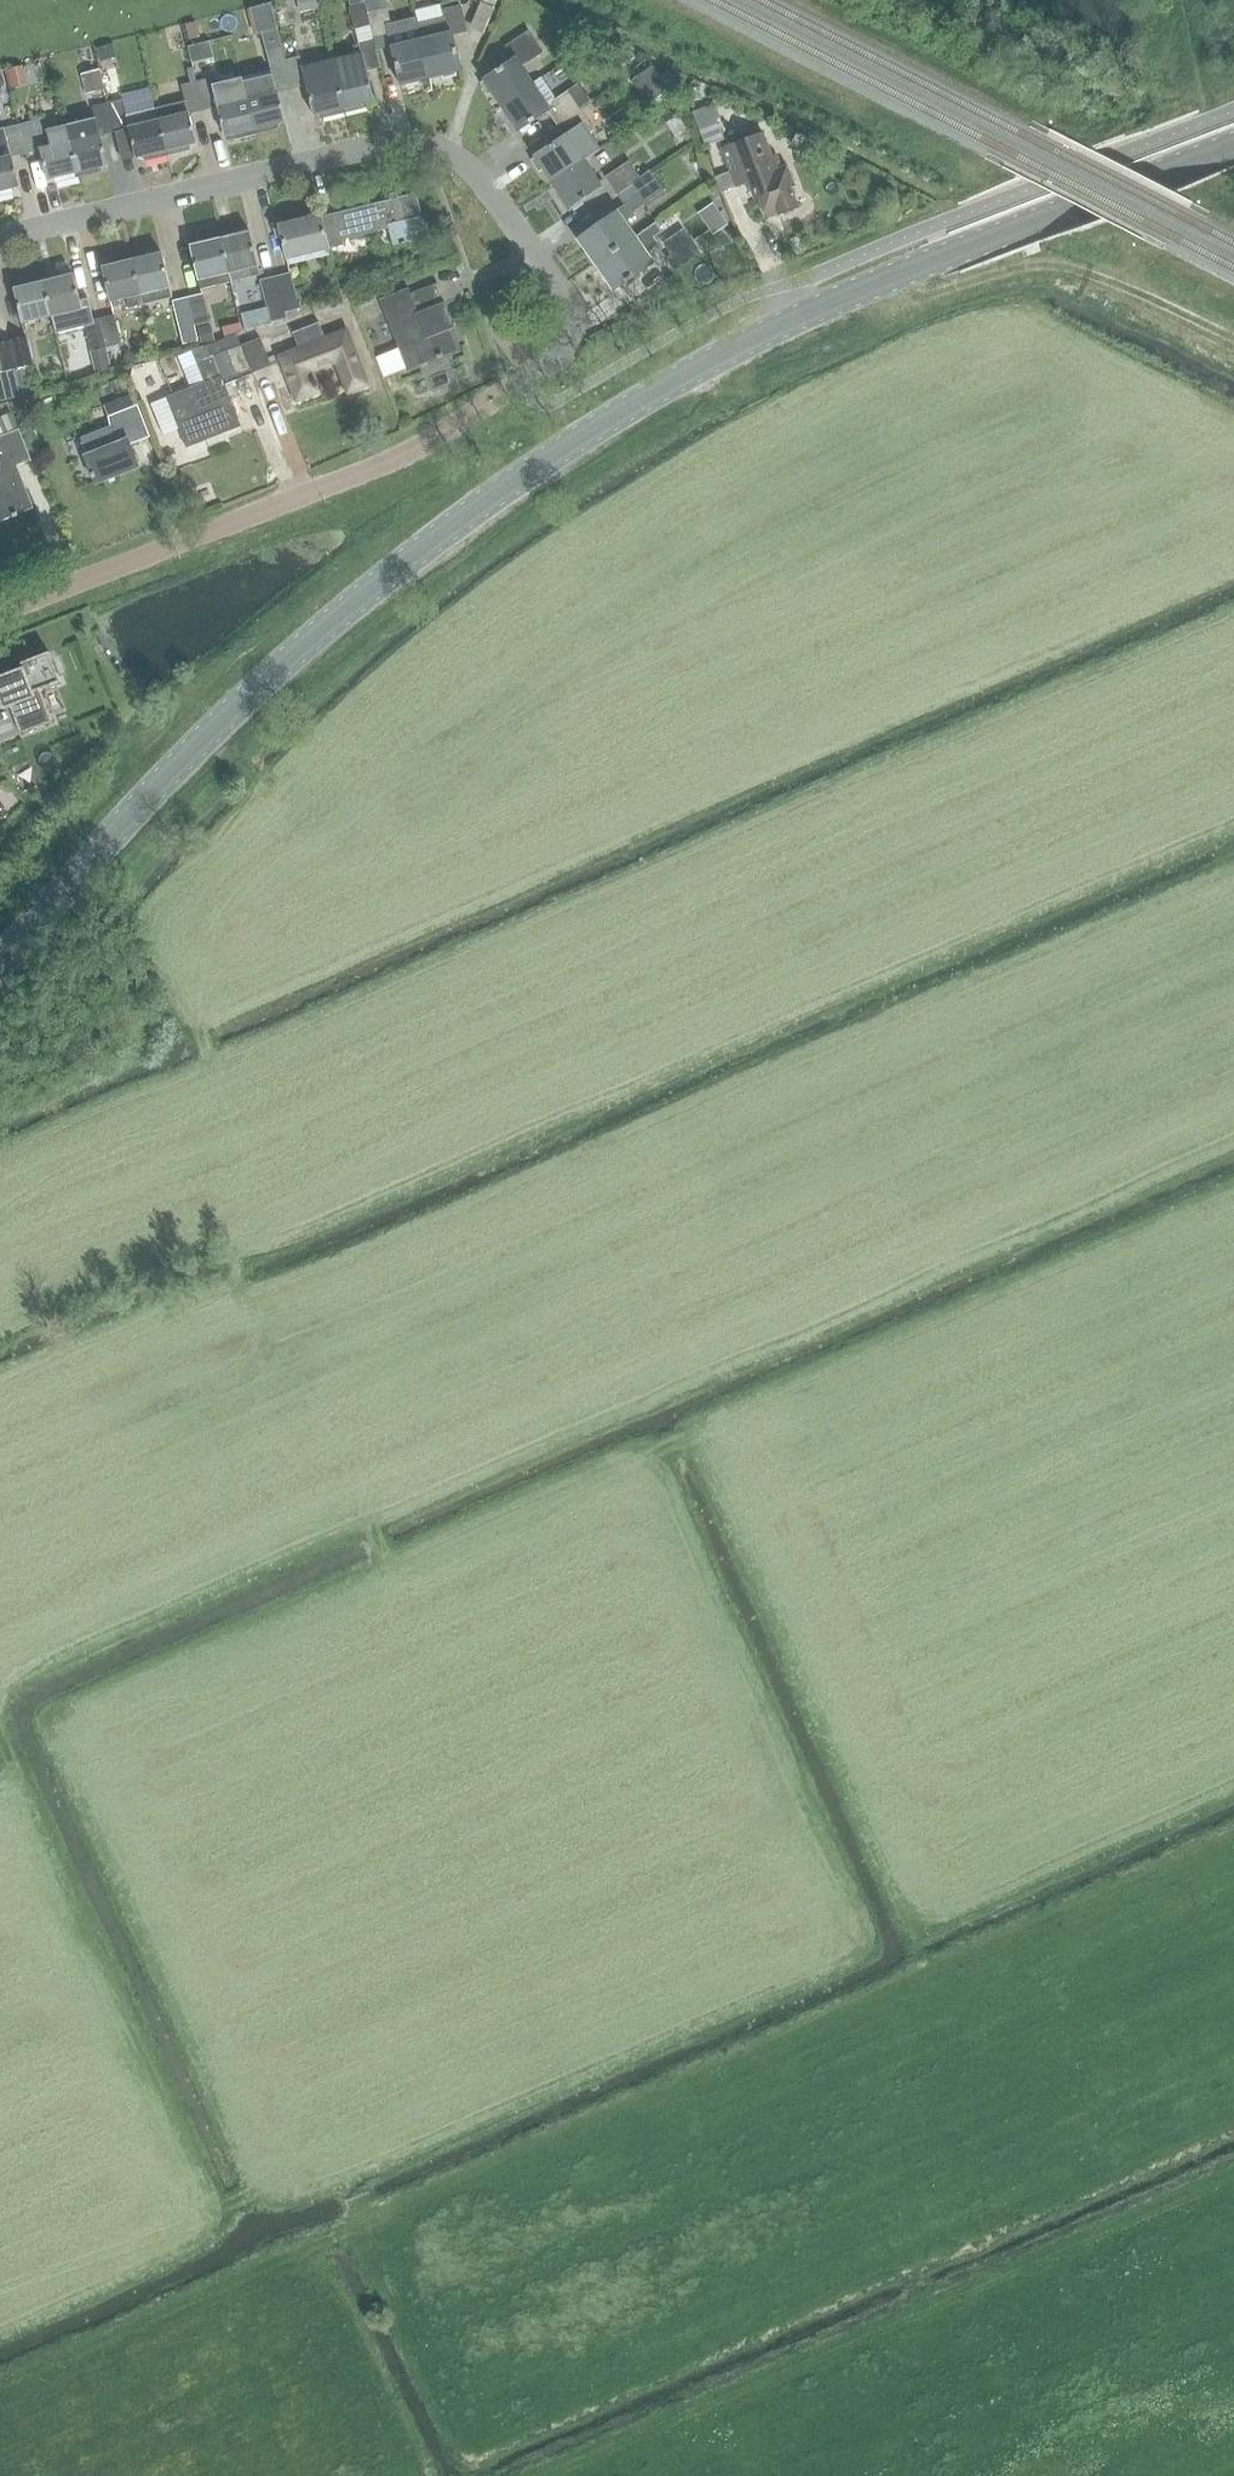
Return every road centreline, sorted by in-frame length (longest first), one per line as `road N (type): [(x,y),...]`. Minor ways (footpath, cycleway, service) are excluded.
road 1 (secondary): [(0,965),(137,808),(274,671),(398,565),(562,450),(817,309),(1233,146)]
road 2 (residential): [(0,613),(430,441),(555,362),(574,325),(565,298),(473,165),(424,139),(0,238)]
road 3 (track): [(1233,341),(1158,303),(1049,267),(921,295),(890,277)]

